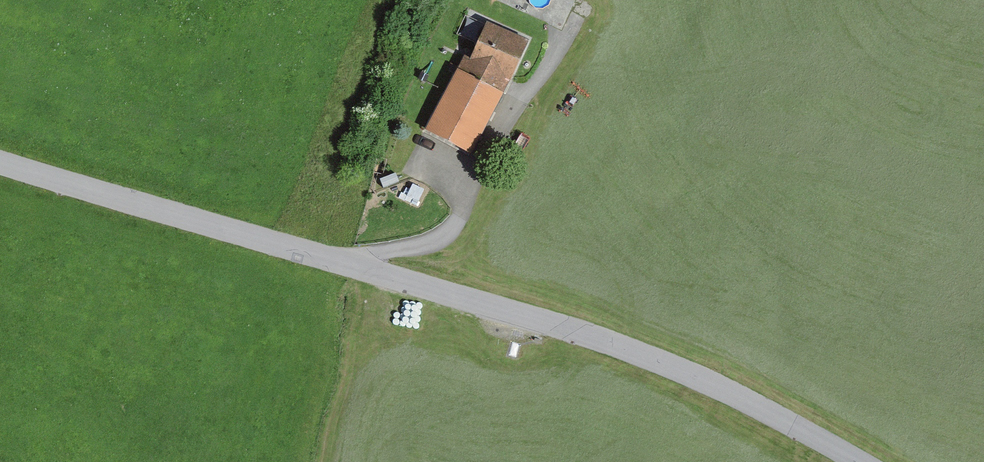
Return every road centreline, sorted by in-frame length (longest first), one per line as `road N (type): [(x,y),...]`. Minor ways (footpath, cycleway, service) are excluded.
road 1 (residential): [(0,162),(645,355),(858,461)]
road 2 (track): [(360,266),(373,255),(442,237),(570,31)]

